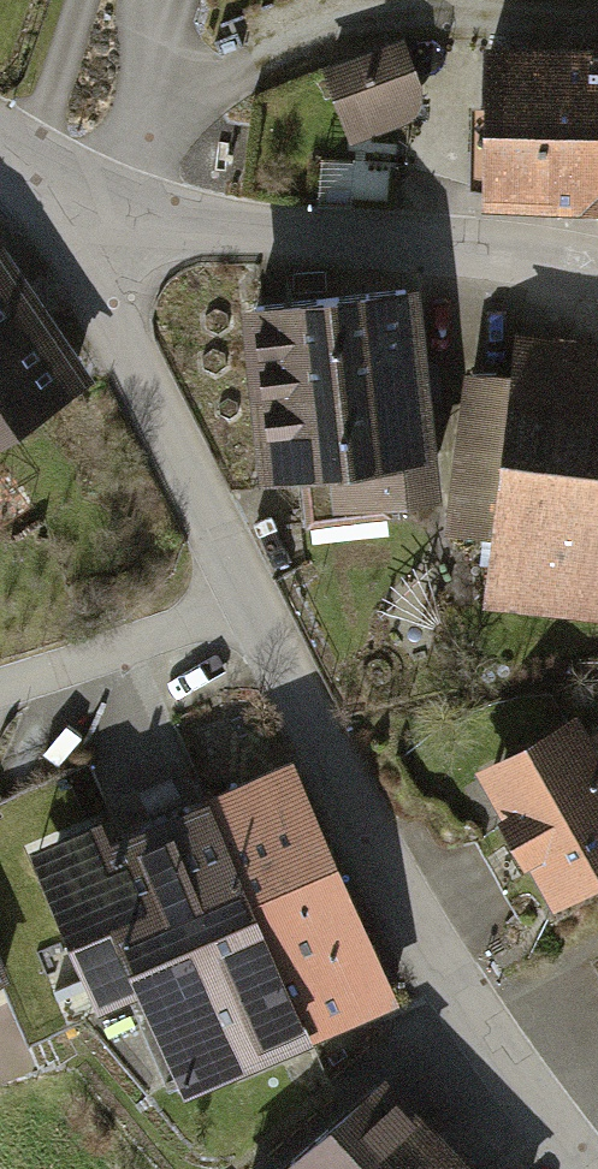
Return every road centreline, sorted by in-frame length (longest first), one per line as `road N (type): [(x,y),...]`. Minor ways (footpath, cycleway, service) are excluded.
road 1 (residential): [(98,189),(145,383),(238,608),(597,1164)]
road 2 (residential): [(98,189),(597,279)]
road 3 (track): [(0,699),(238,608)]

